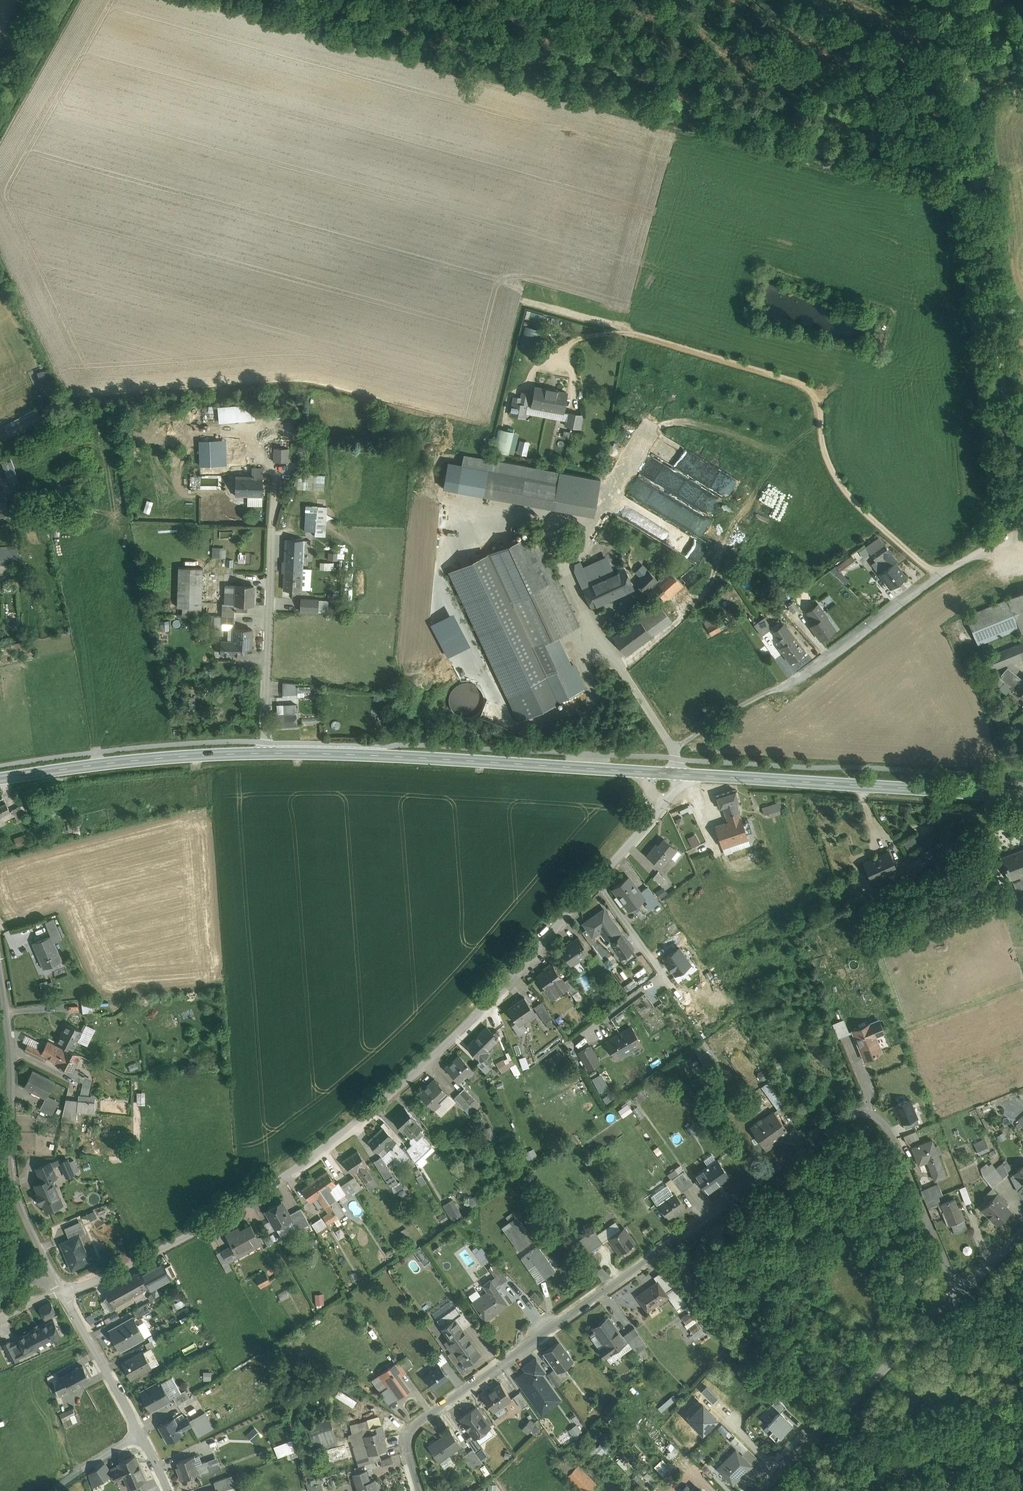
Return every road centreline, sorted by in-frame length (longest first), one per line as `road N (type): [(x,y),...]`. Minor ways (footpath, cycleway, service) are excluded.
road 1 (residential): [(957,1298),(886,1132),(866,1113),(848,1116),(423,1413),(404,1442),(416,1490)]
road 2 (tertiary): [(0,778),(266,753),(689,774)]
road 3 (residential): [(598,888),(416,1083),(345,1141),(199,1229),(61,1293)]
road 4 (track): [(955,0),(1019,537)]
road 5 (tertiary): [(689,774),(1022,799)]
road 6 (residential): [(61,1293),(12,1184),(0,983)]
road 7 (residential): [(1019,537),(939,575),(787,688)]
road 8 (unclassified): [(957,1298),(761,1490)]
road 9 (residential): [(598,888),(665,976),(575,1040)]
road 10 (residential): [(139,1432),(61,1293)]
road 11 (residential): [(689,774),(598,888)]
road 12 (track): [(787,688),(674,749)]
road 13 (track): [(0,105),(60,0)]

